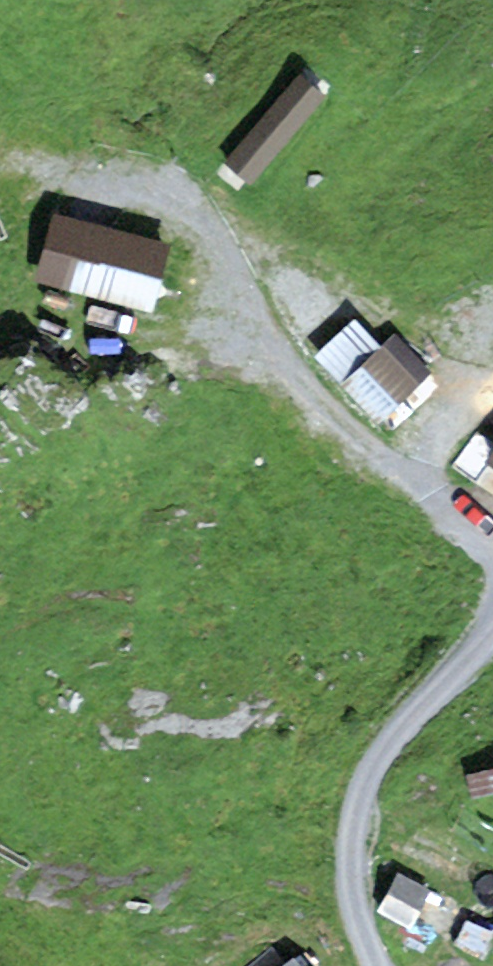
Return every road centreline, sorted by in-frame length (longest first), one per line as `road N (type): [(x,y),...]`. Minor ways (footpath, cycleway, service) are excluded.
road 1 (track): [(492,542),(365,445),(266,351),(202,230),(163,197),(103,174),(33,172)]
road 2 (track): [(492,635),(400,733),(369,781),(350,860),(354,899),(378,965)]
road 3 (track): [(103,174),(69,135),(48,70),(61,0)]

